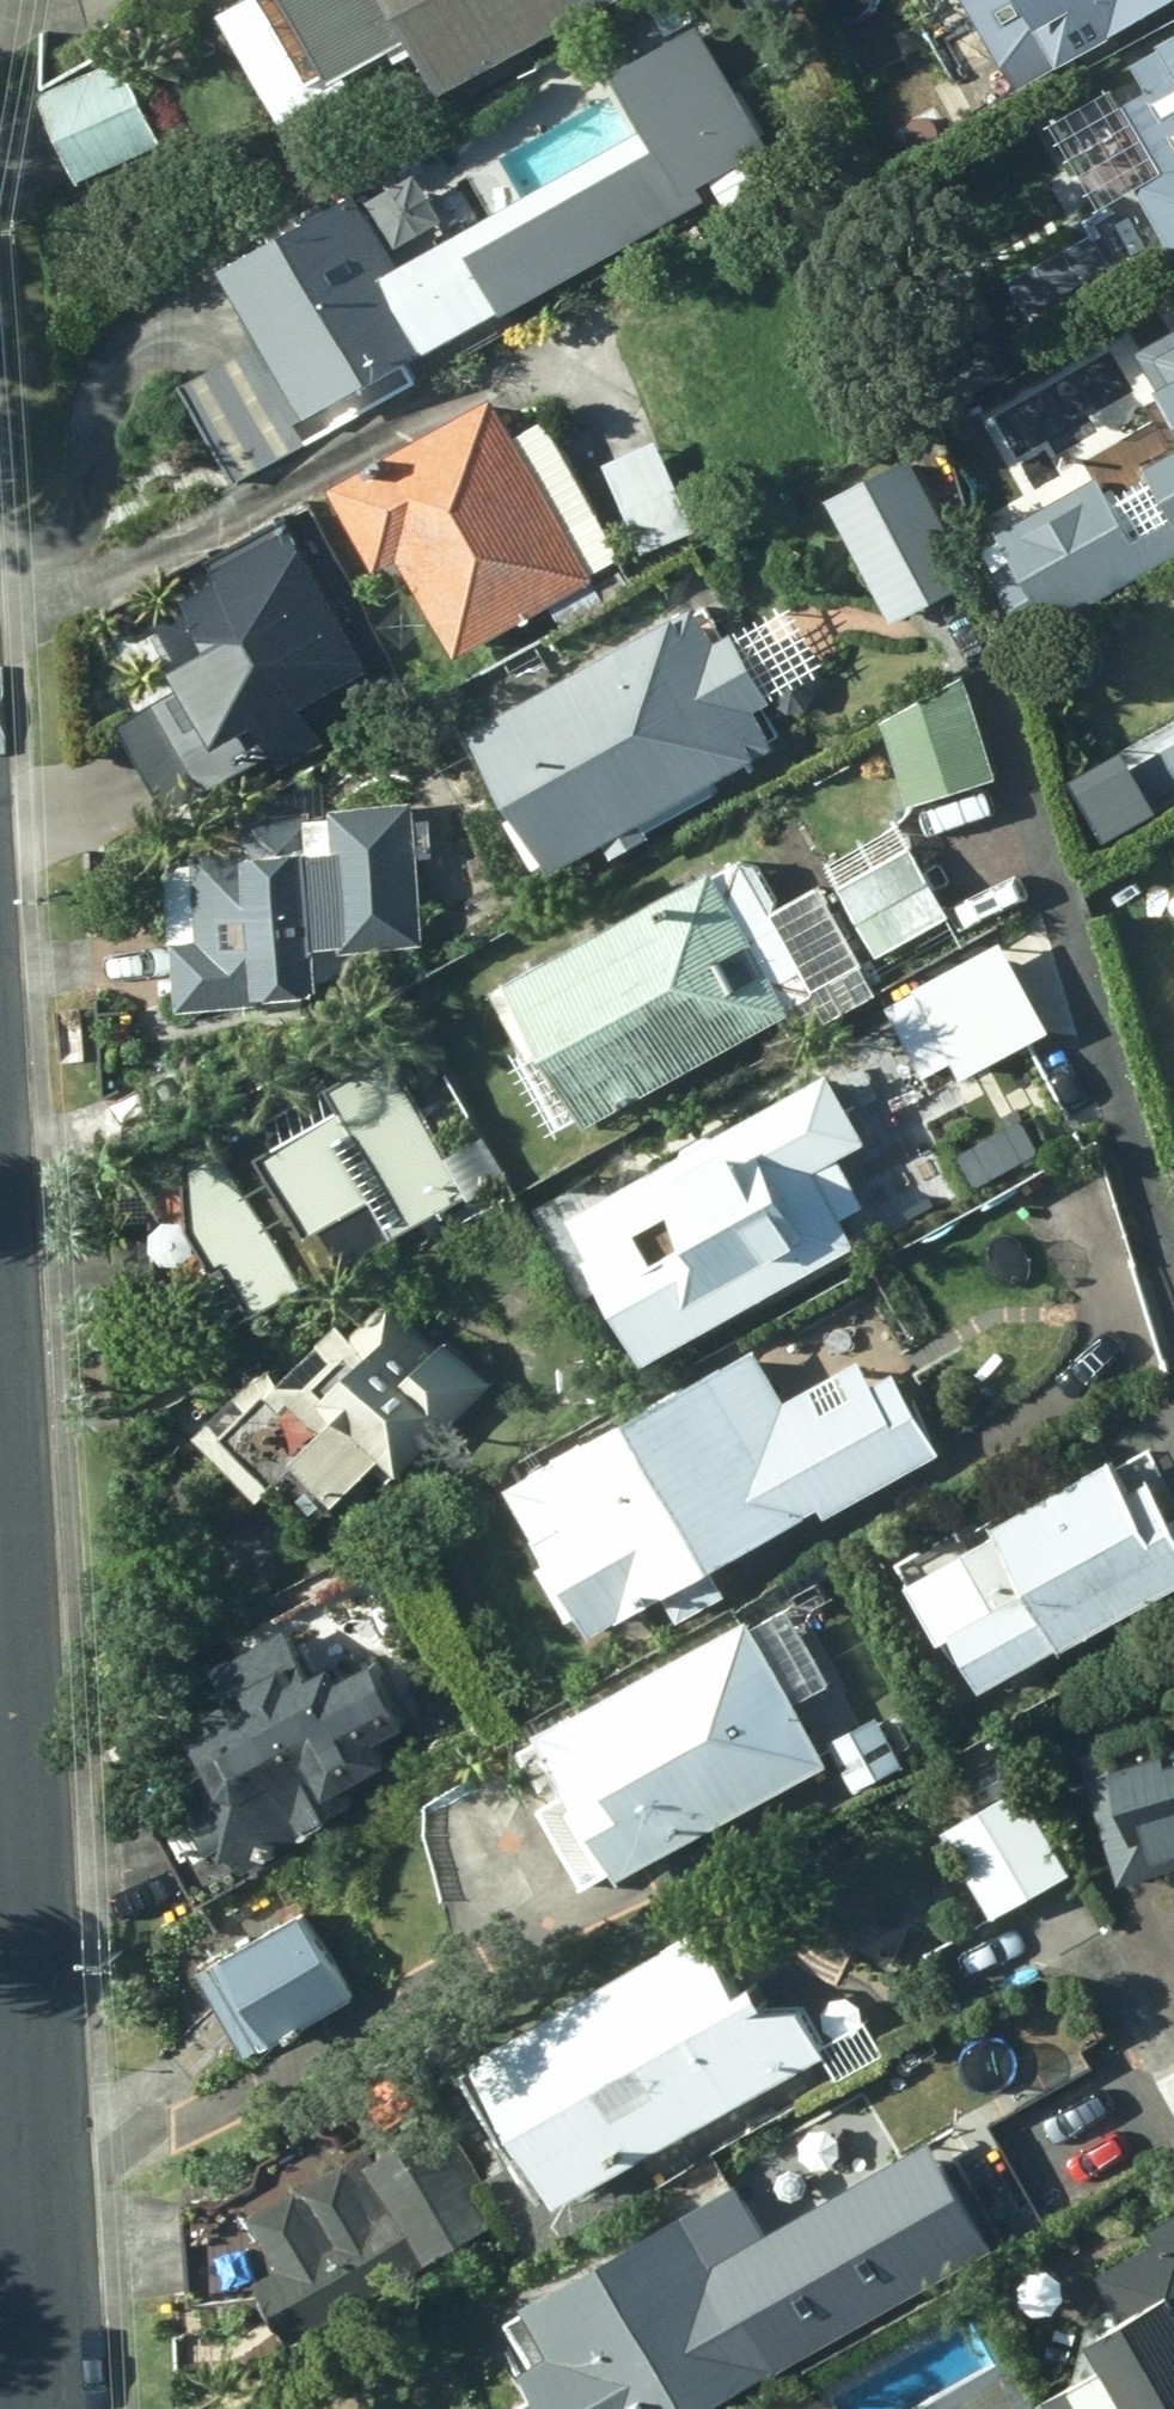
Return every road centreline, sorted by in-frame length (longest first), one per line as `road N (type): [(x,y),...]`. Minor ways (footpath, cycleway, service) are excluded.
road 1 (residential): [(54,2408),(0,1526)]

